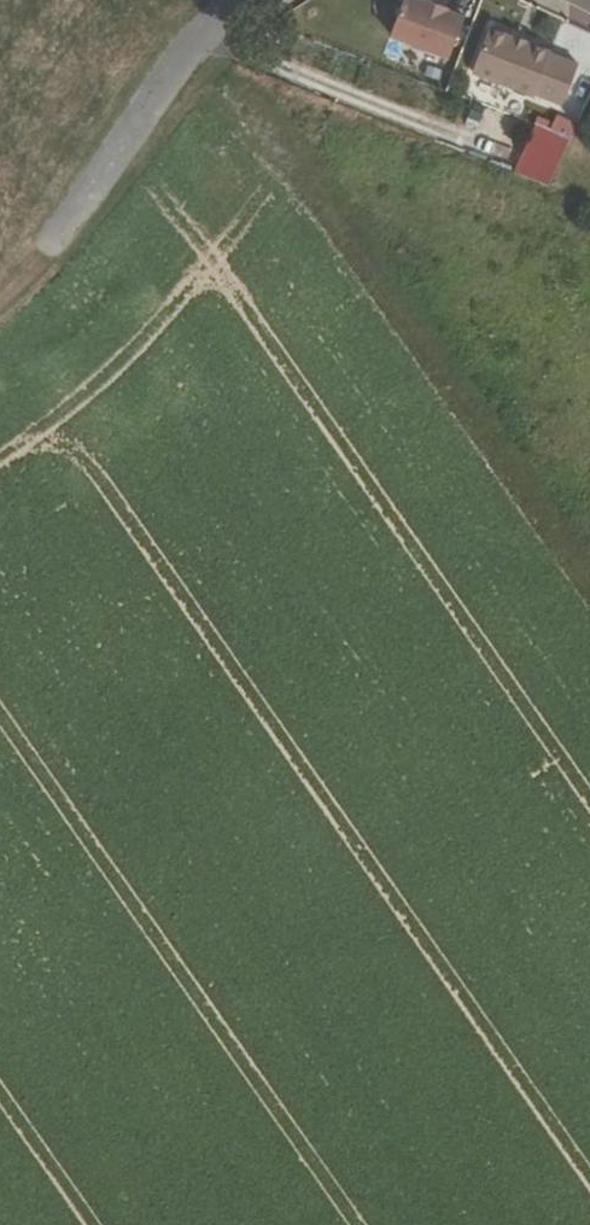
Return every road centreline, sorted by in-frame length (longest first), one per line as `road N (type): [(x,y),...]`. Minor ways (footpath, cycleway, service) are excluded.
road 1 (unclassified): [(255,0),(191,52),(64,228)]

